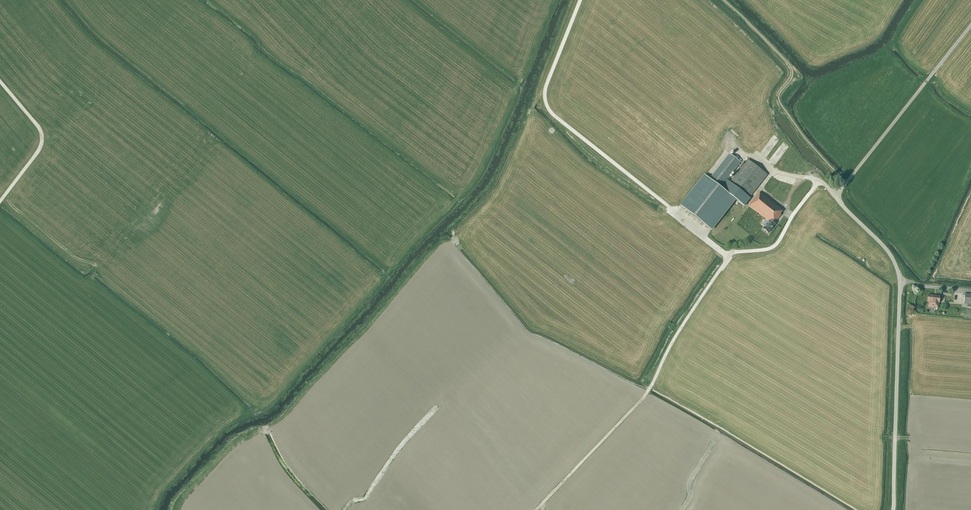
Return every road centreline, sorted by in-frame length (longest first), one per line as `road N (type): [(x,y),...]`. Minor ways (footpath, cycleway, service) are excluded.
road 1 (unclassified): [(894,509),(902,282),(887,249),(836,195),(970,25)]

